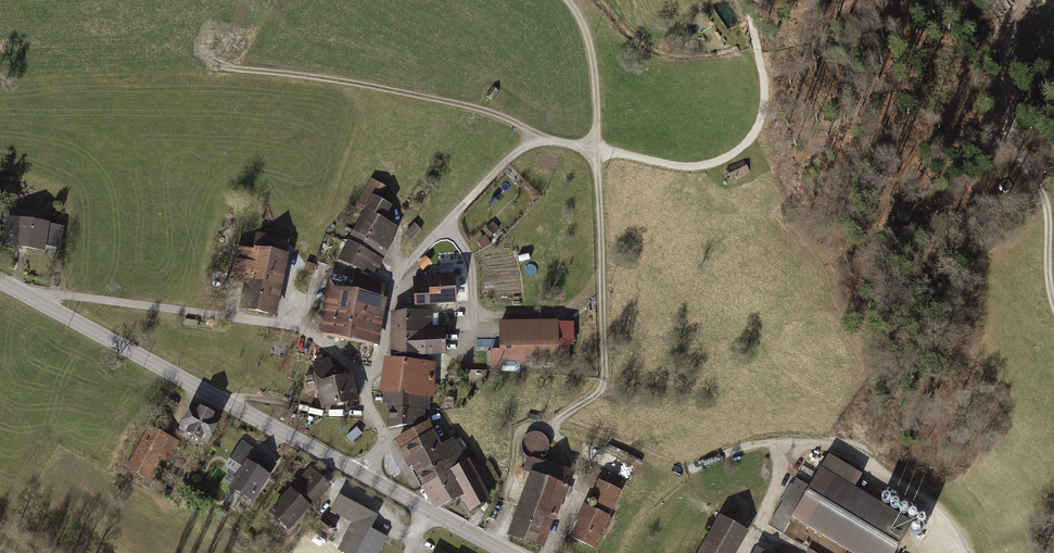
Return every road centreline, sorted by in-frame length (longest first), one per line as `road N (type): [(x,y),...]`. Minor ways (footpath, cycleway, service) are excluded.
road 1 (residential): [(367,479),(383,440),(364,383),(305,331),(61,296),(45,308)]
road 2 (track): [(493,543),(514,484),(517,437),(547,429),(602,387),(597,152)]
road 3 (tertiary): [(45,308),(367,479)]
road 4 (track): [(566,0),(586,33),(596,80),(597,152),(546,141),(524,150),(449,224)]
road 5 (track): [(225,71),(467,108),(546,141)]
road 6 (track): [(1053,306),(1051,225),(1012,142),(1005,88),(1002,37),(1028,0)]
road 7 (track): [(747,0),(765,106),(755,139),(730,159),(692,170),(597,152)]
road 8 (track): [(746,552),(793,460),(806,452),(877,477),(927,508),(961,552)]
road 9 (track): [(554,424),(670,472),(775,444),(806,452)]
road 10 (track): [(364,383),(379,359),(398,277),(449,224)]
road 11 (track): [(420,533),(339,487),(274,552)]
road 12 (tertiary): [(367,479),(511,552)]
road 13 (track): [(225,404),(245,397),(323,413),(373,410)]
road 14 (track): [(449,224),(471,270),(475,318),(473,338),(457,356)]
road 15 (track): [(475,318),(568,311),(603,280)]

